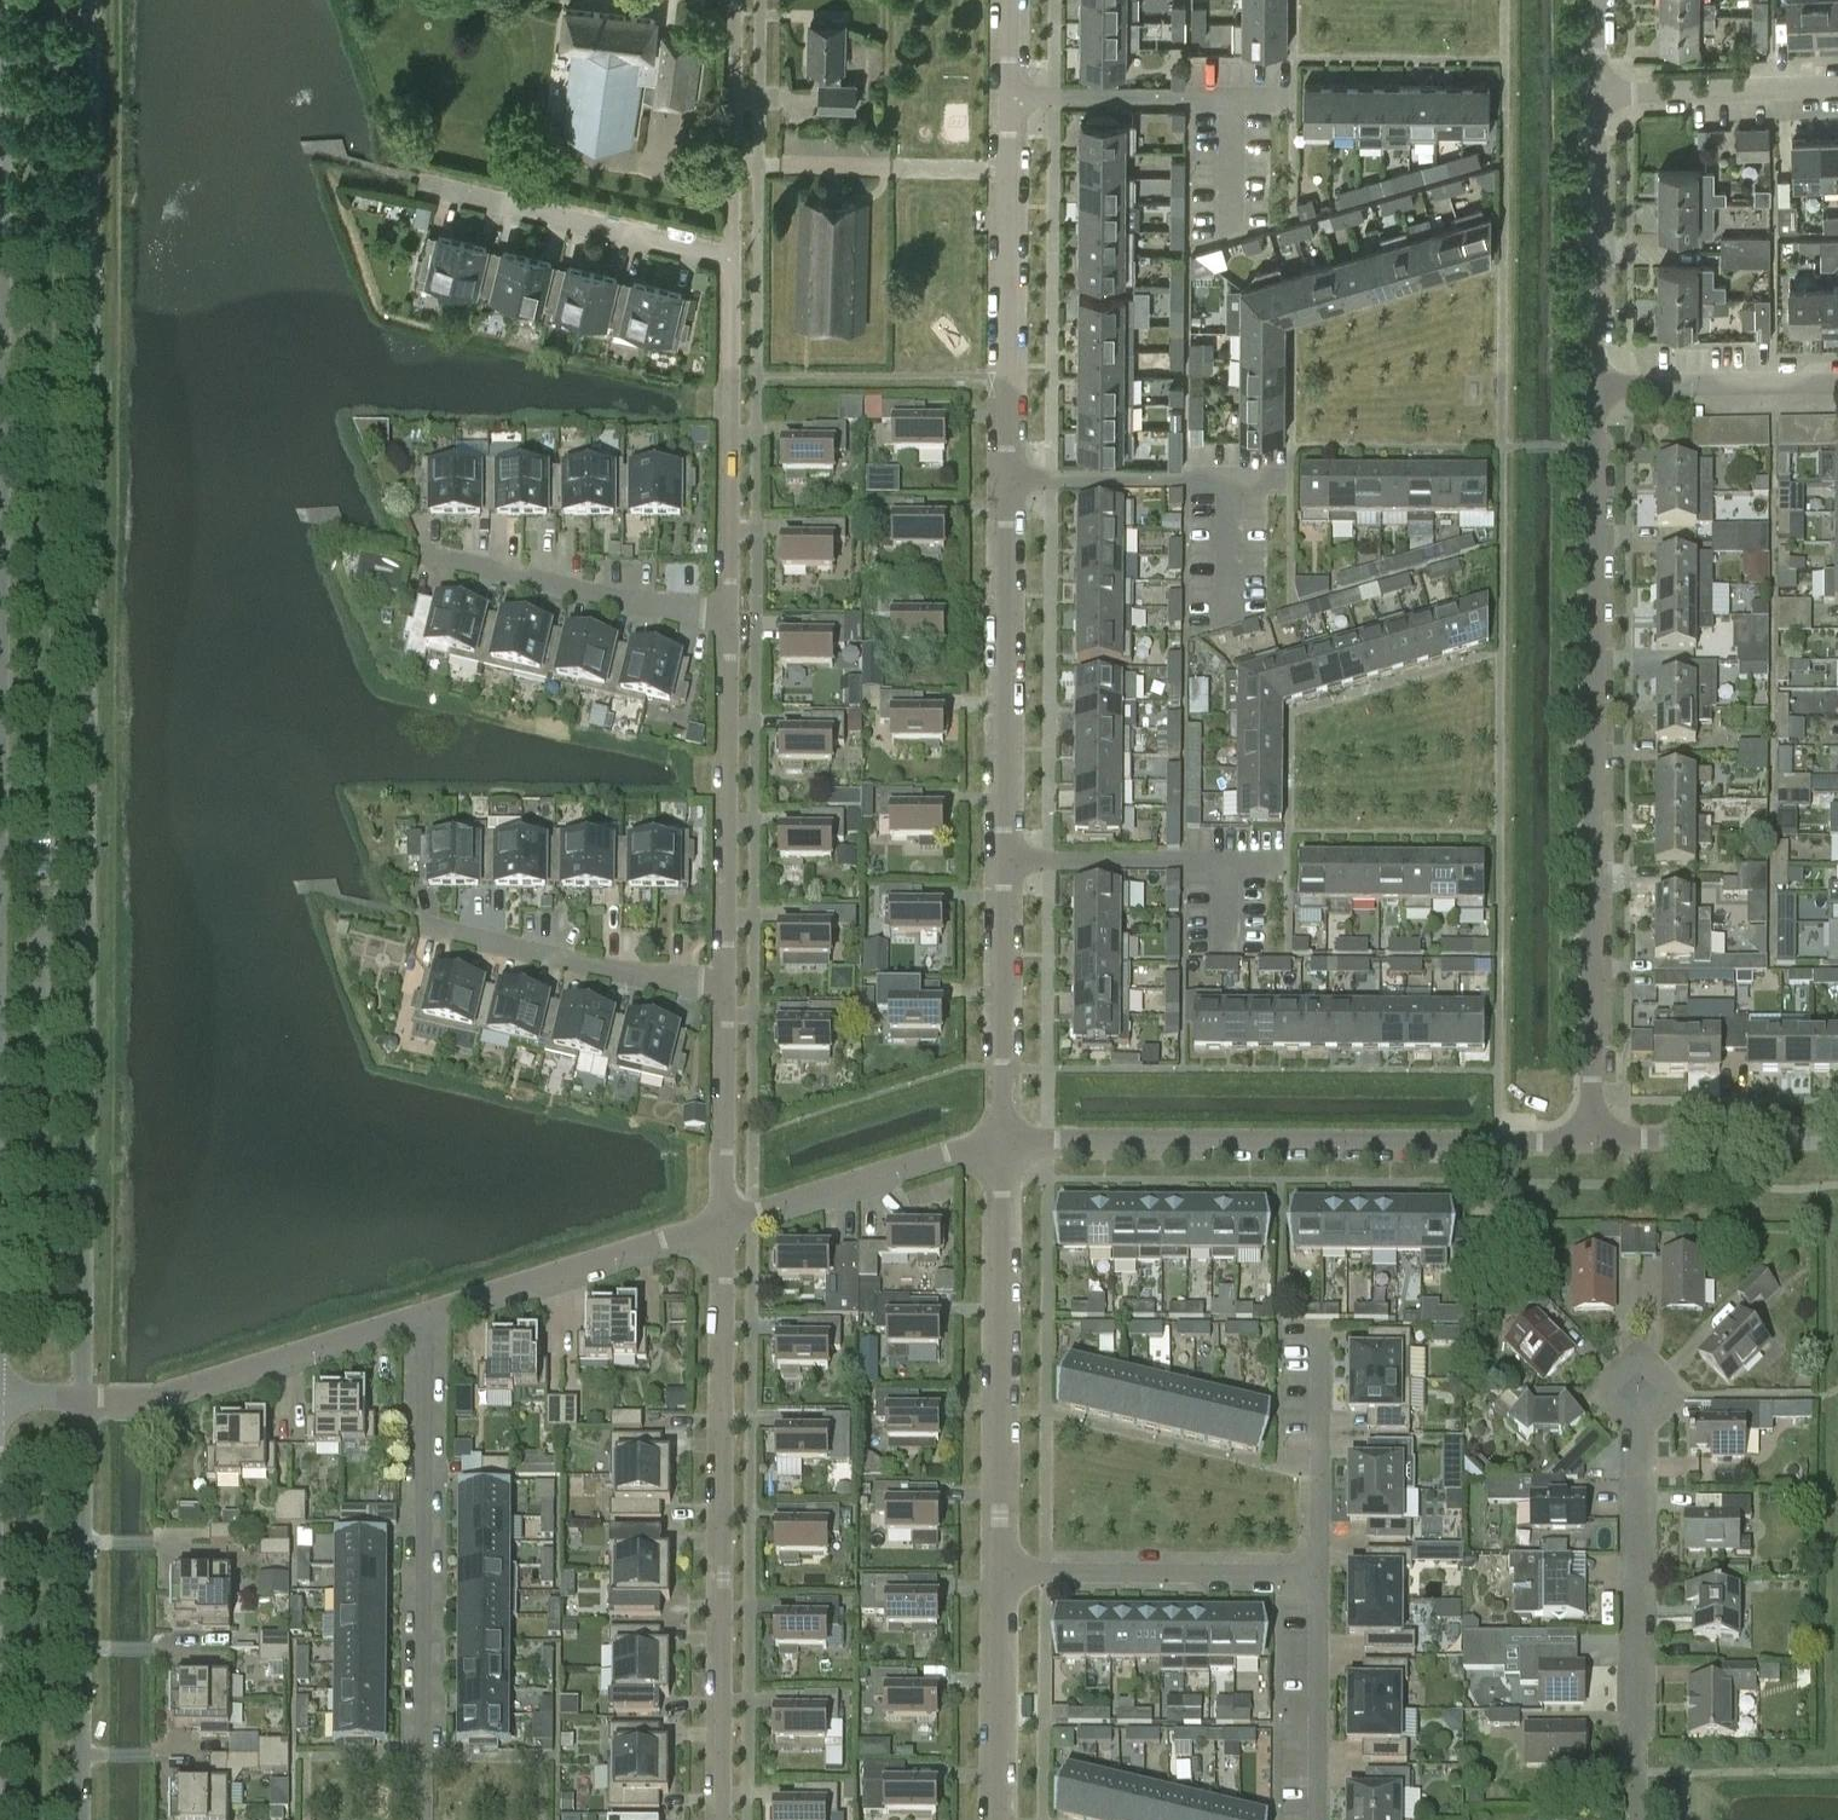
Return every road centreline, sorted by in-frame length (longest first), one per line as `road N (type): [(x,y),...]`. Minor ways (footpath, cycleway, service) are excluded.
road 1 (residential): [(1593,1138),(1597,386)]
road 2 (residential): [(721,1819),(726,1218)]
road 3 (residential): [(1003,1145),(1593,1138)]
road 4 (residential): [(424,1819),(425,1320)]
road 5 (residential): [(1004,1576),(1003,1145)]
road 6 (residential): [(1629,1819),(1638,1400)]
road 7 (residential): [(77,1400),(75,1819)]
road 8 (residential): [(1005,862),(1007,480)]
road 9 (residential): [(1007,480),(1009,102)]
road 10 (residential): [(729,988),(730,623)]
road 11 (residential): [(77,1400),(164,1395),(425,1320)]
road 12 (residential): [(730,623),(733,266)]
road 13 (residential): [(730,623),(418,549)]
road 14 (residential): [(425,1320),(726,1218)]
road 15 (residential): [(1004,1576),(1319,1578)]
road 16 (residential): [(733,266),(429,191)]
road 17 (residential): [(729,988),(585,969),(427,924)]
road 18 (residential): [(1597,386),(1598,90)]
road 19 (residential): [(726,1218),(954,1150),(1003,1145)]
road 20 (residential): [(1003,1145),(1005,862)]
road 21 (residential): [(733,266),(737,0)]
road 22 (residential): [(1837,1136),(1593,1138)]
road 23 (residential): [(1004,1819),(1004,1576)]
road 24 (residential): [(1318,1819),(1319,1578)]
road 25 (residential): [(1597,386),(1837,384)]
road 26 (residential): [(1598,90),(1837,84)]
road 27 (residential): [(1319,1578),(1320,1340)]
road 28 (residential): [(726,1218),(729,988)]
road 29 (residential): [(1233,100),(1009,102)]
road 30 (residential): [(1229,482),(1007,480)]
road 31 (residential): [(1226,864),(1005,862)]
road 32 (residential): [(1229,482),(1230,624)]
road 33 (residential): [(1233,100),(1233,237)]

